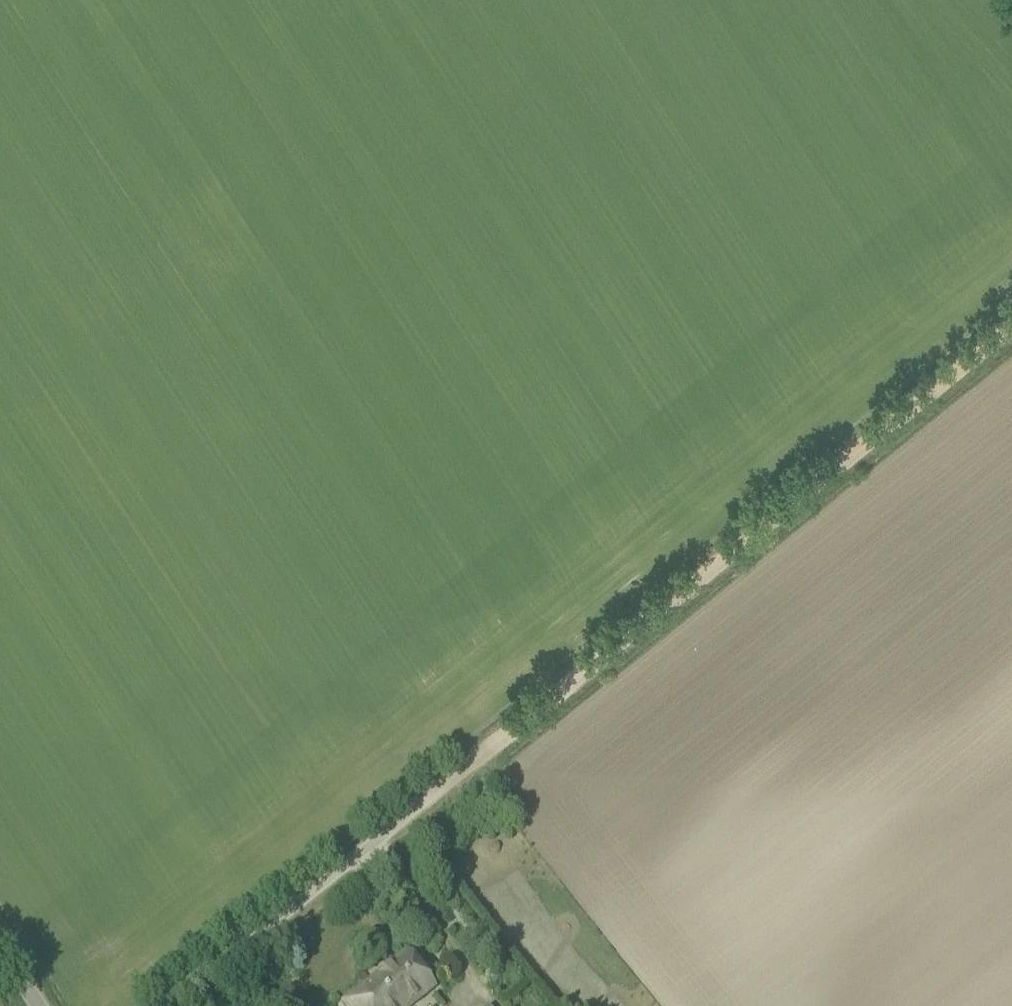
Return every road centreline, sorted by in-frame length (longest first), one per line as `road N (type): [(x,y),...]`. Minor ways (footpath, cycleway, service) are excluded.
road 1 (track): [(433,799),(1011,337)]
road 2 (unclassified): [(171,1005),(433,799)]

